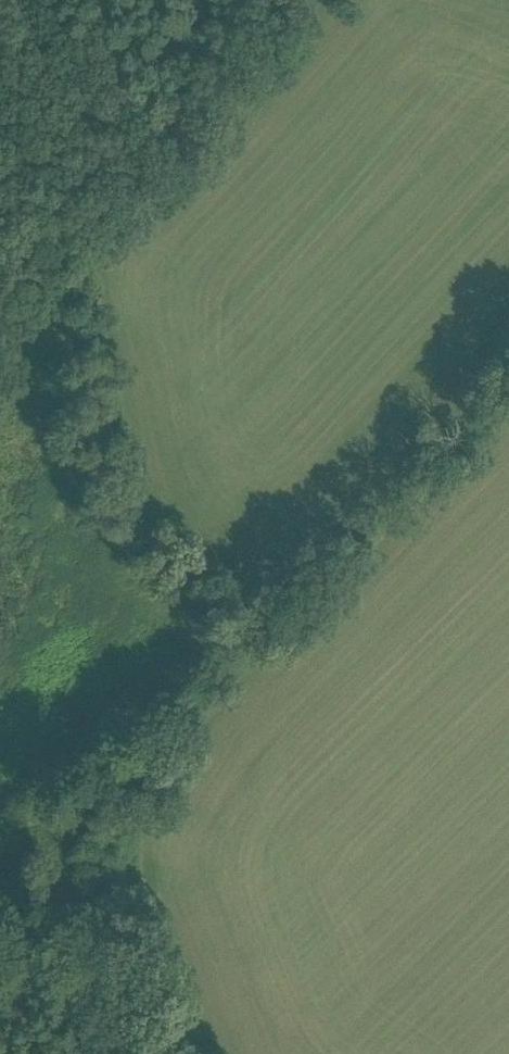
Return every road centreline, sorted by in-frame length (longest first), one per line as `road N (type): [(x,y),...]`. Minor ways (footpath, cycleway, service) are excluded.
road 1 (track): [(0,65),(147,0)]

